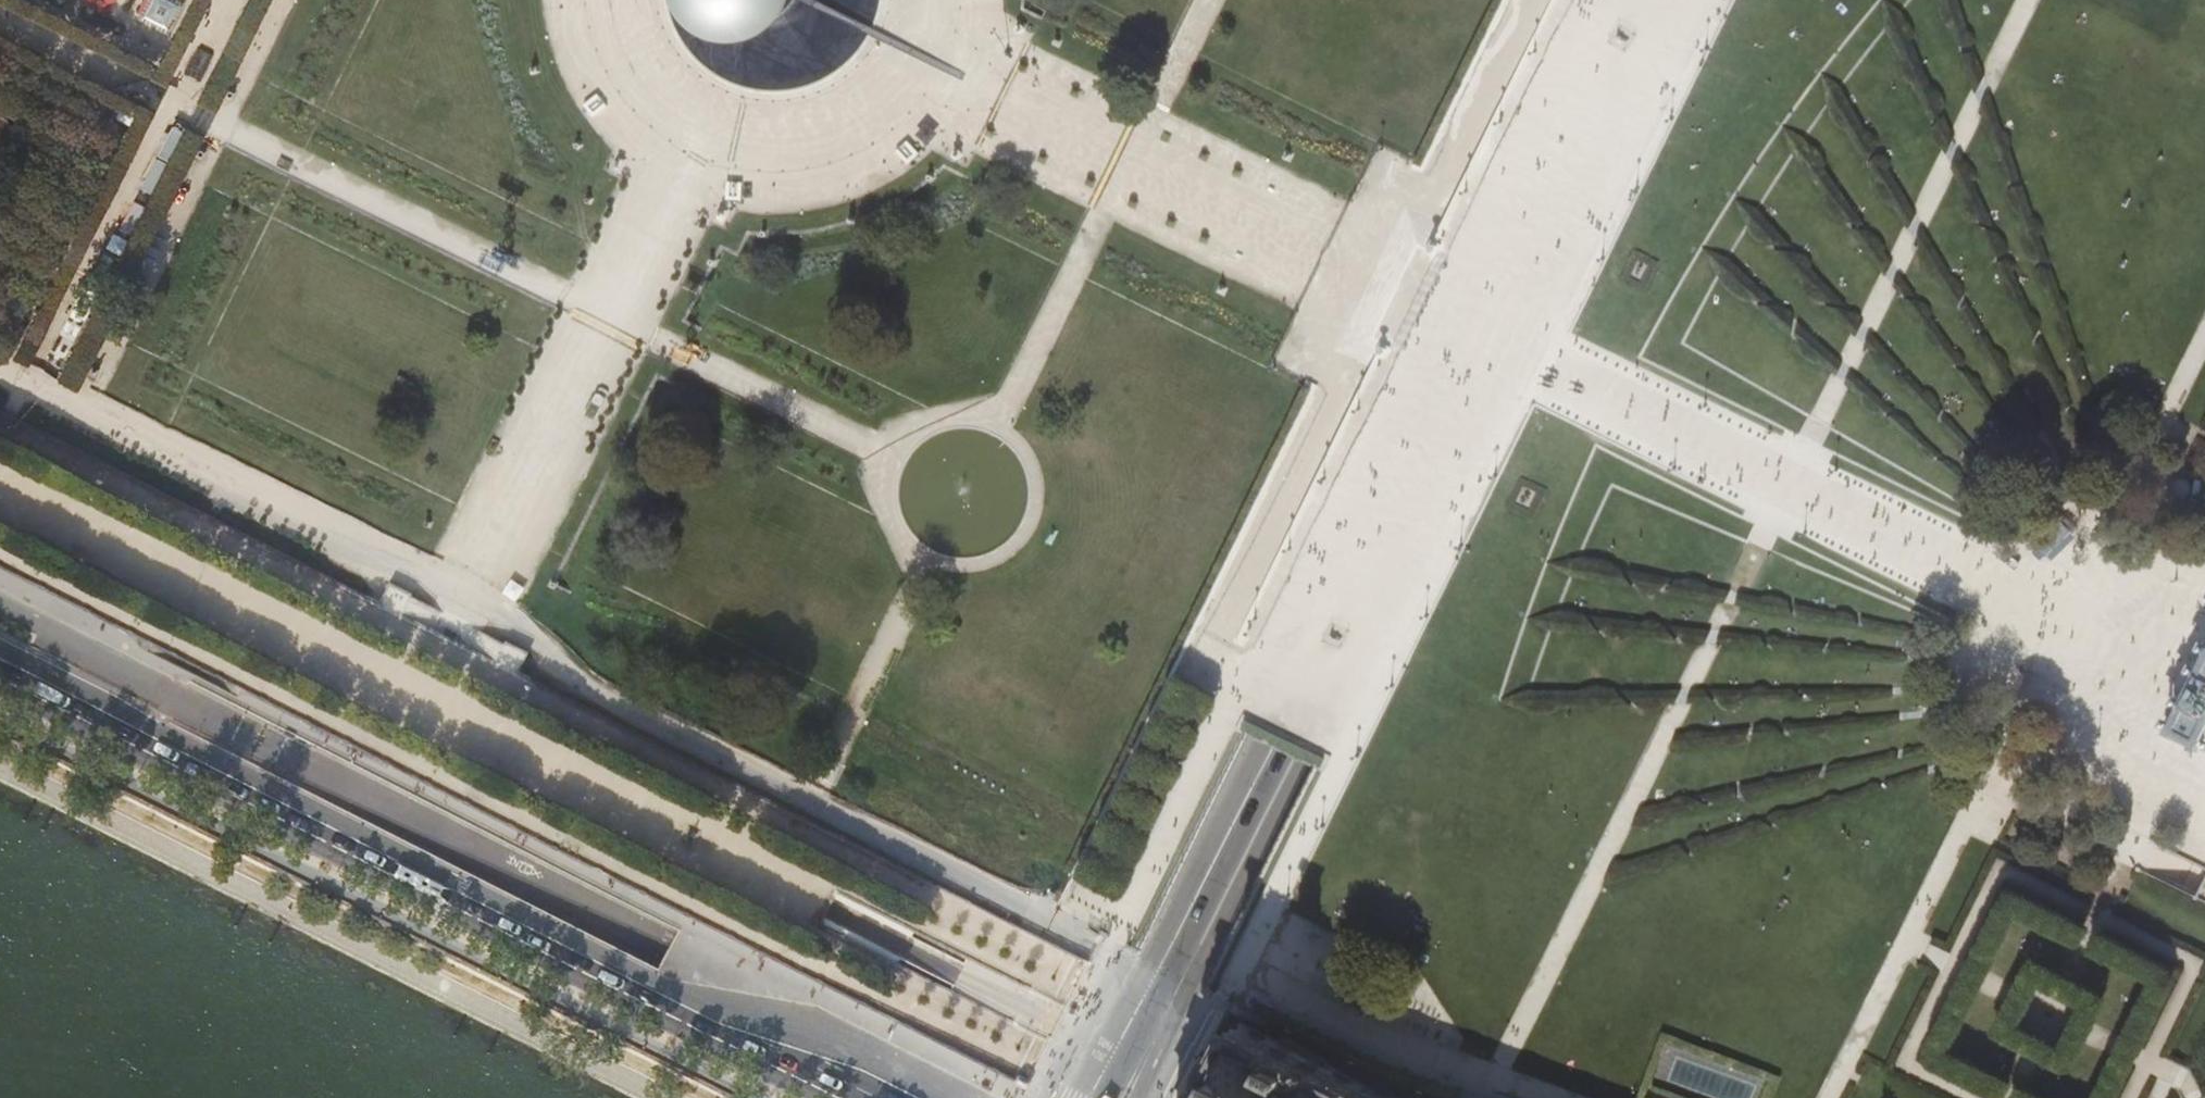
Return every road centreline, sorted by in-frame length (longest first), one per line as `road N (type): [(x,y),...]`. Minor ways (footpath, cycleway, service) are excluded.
road 1 (secondary): [(1091,1097),(1629,0)]
road 2 (primary): [(0,668),(894,1097)]

